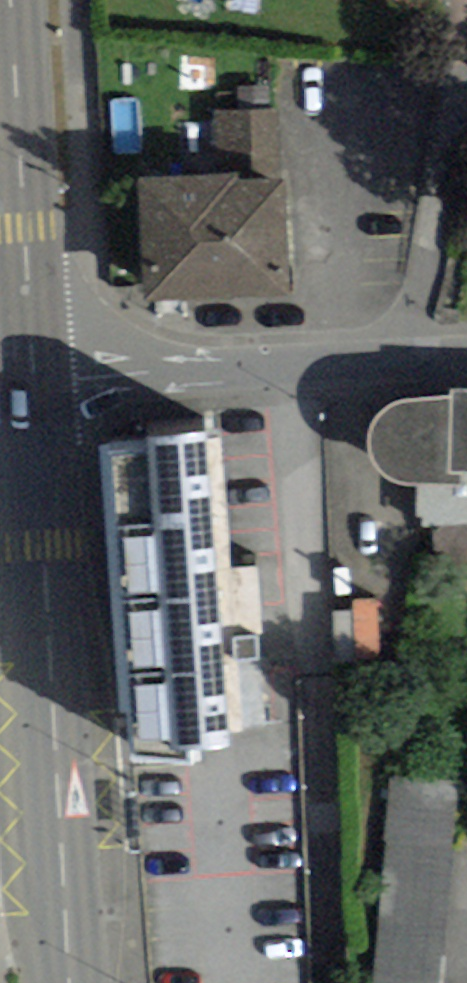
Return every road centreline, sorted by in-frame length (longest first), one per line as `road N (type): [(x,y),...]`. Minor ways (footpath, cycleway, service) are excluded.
road 1 (tertiary): [(72,982),(35,386)]
road 2 (tertiary): [(466,356),(35,386)]
road 3 (tertiary): [(35,386),(11,0)]

